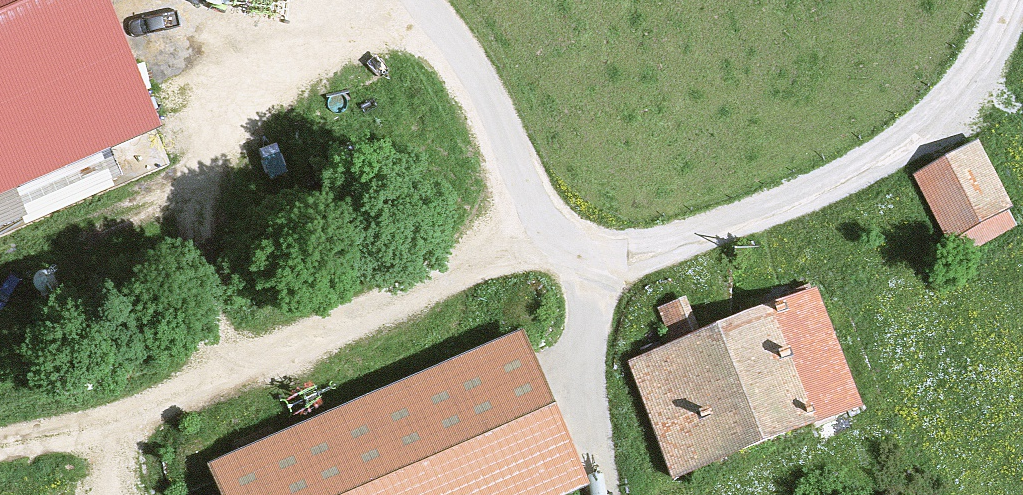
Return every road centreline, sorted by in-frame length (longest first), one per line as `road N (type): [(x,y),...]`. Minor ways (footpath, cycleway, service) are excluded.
road 1 (track): [(561,245),(118,421),(0,450)]
road 2 (unclassified): [(561,245),(700,220),(783,192),(888,119),(977,0)]
road 3 (track): [(400,0),(561,245)]
road 4 (track): [(561,245),(598,417),(595,474)]

